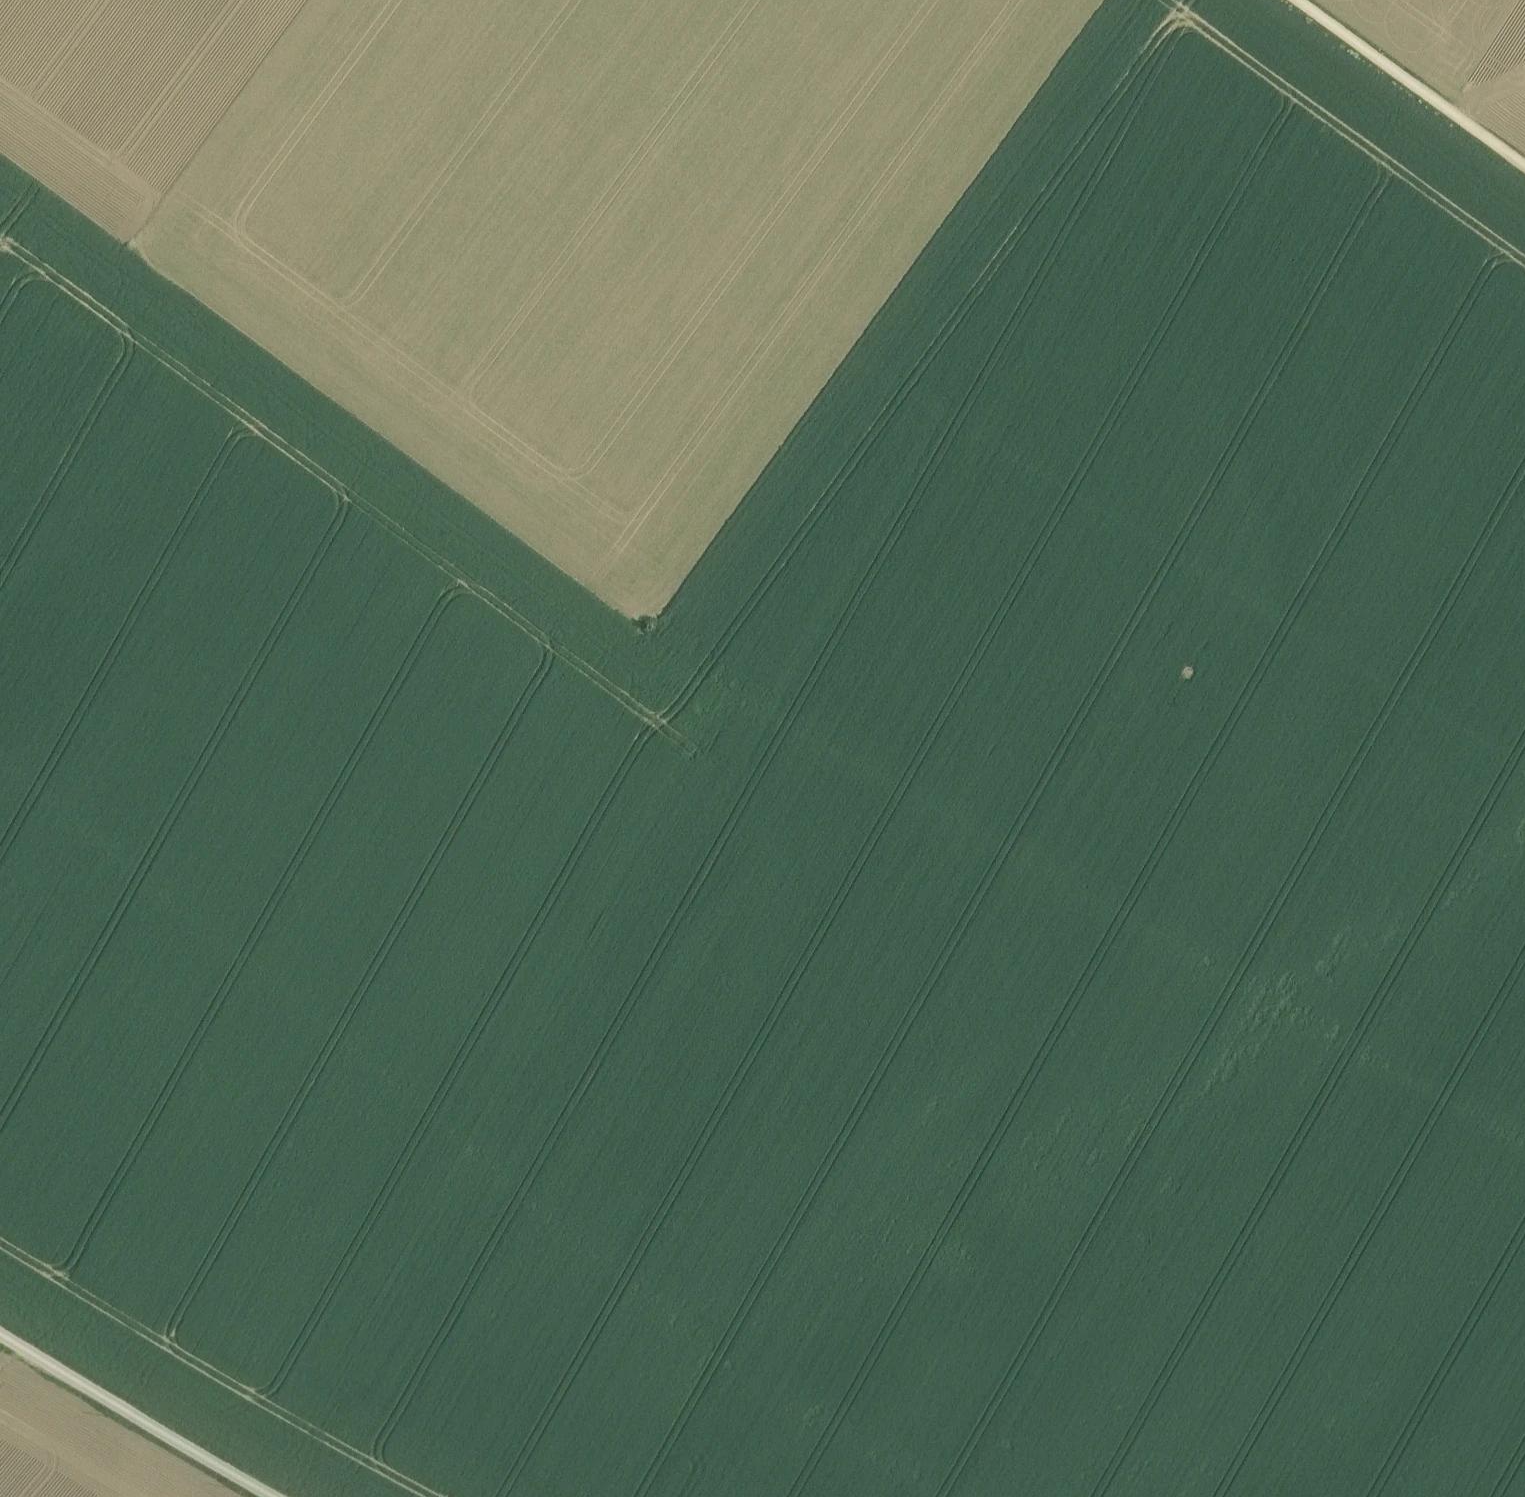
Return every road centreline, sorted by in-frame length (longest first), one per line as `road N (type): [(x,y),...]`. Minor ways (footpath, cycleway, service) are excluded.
road 1 (unclassified): [(0,1333),(275,1496)]
road 2 (unclassified): [(1298,0),(1524,165)]

